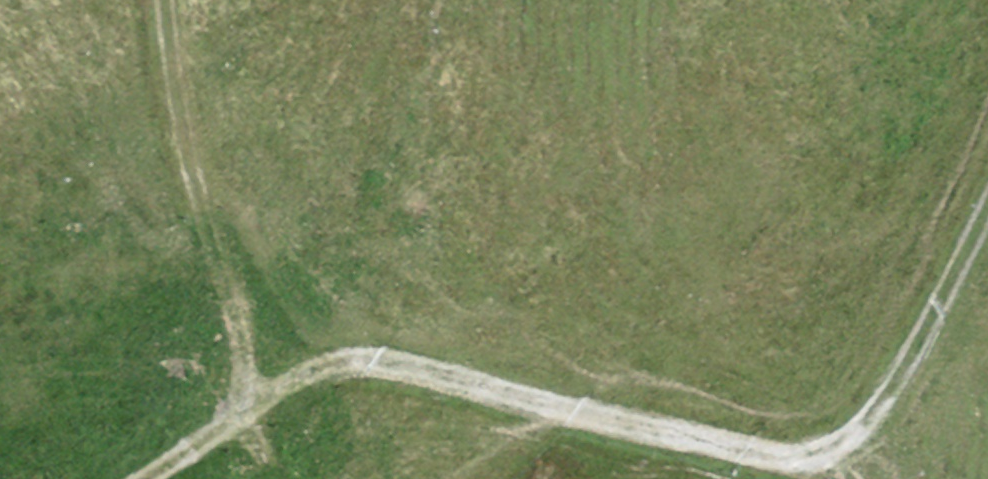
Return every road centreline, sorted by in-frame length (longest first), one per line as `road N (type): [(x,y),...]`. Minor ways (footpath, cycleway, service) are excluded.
road 1 (track): [(259,402),(310,373),(366,361),(751,452),(822,451)]
road 2 (track): [(175,0),(180,101),(259,402)]
road 3 (track): [(822,451),(868,418),(897,378),(987,205)]
road 4 (track): [(144,478),(259,402)]

